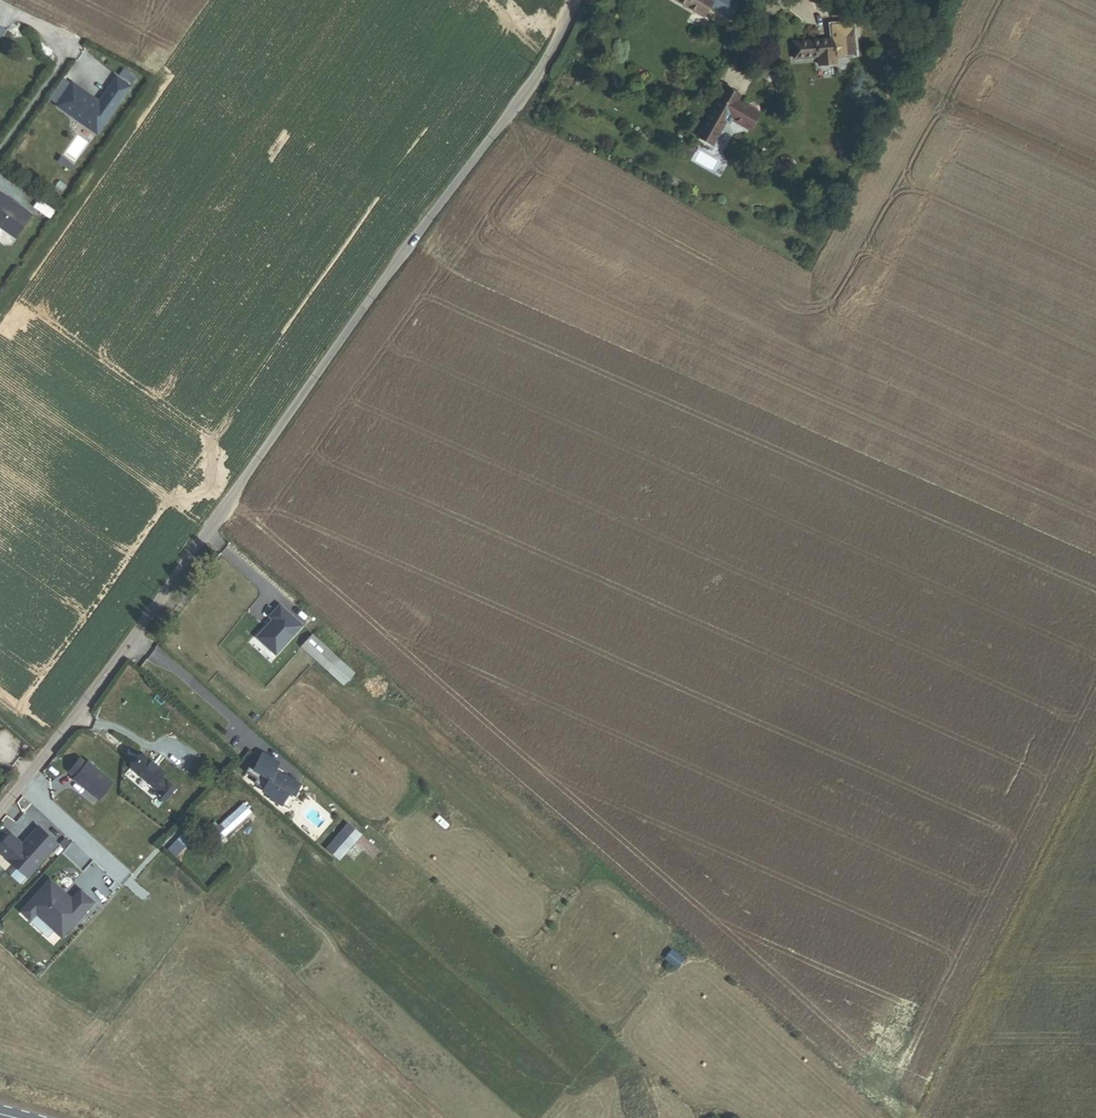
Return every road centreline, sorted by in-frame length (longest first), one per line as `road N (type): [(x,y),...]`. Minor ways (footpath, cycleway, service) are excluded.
road 1 (tertiary): [(578,0),(505,121),(108,674),(21,781)]
road 2 (residential): [(21,781),(123,876)]

